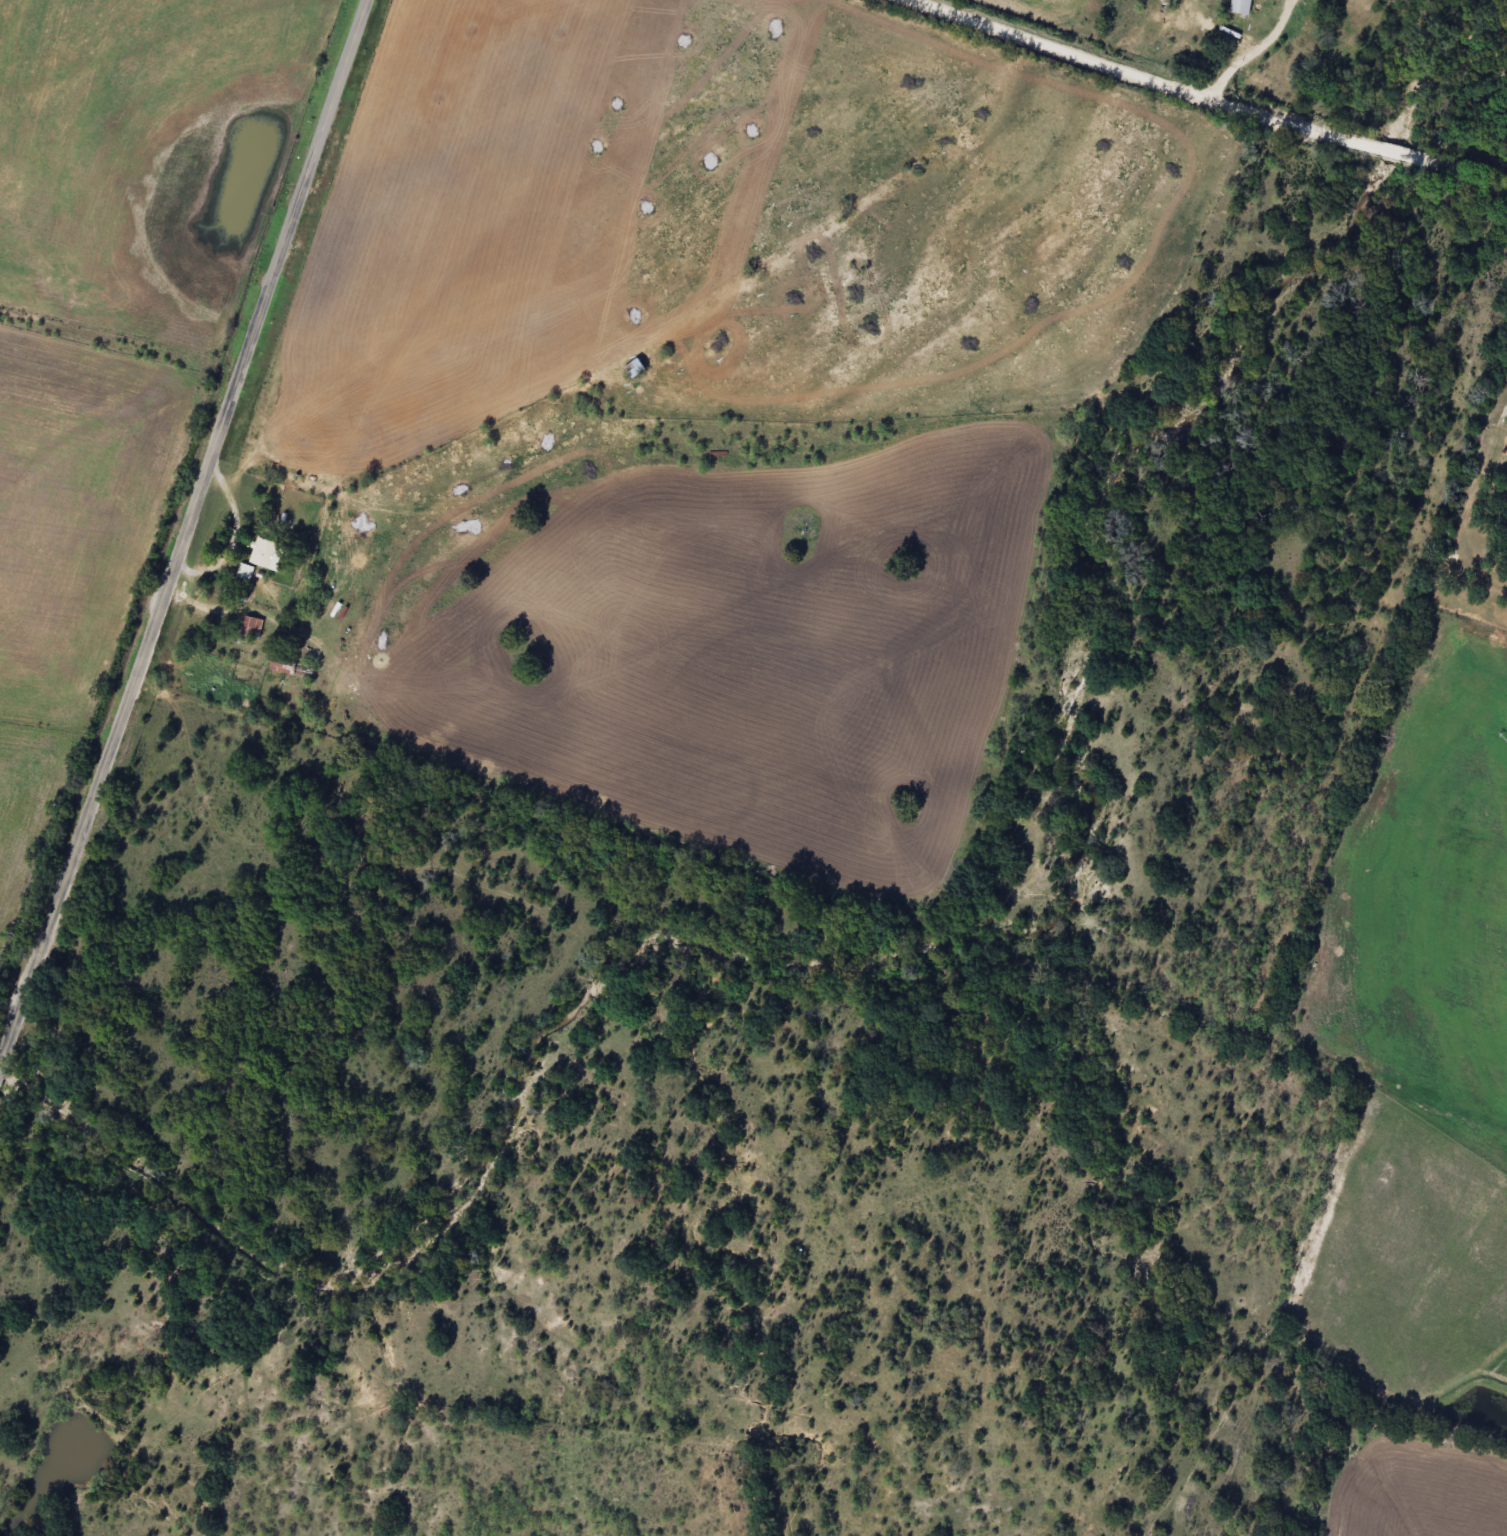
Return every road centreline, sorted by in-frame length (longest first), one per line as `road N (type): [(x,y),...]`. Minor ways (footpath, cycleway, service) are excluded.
road 1 (secondary): [(365,0),(0,1063)]
road 2 (residential): [(1506,161),(1427,121),(1031,0)]

